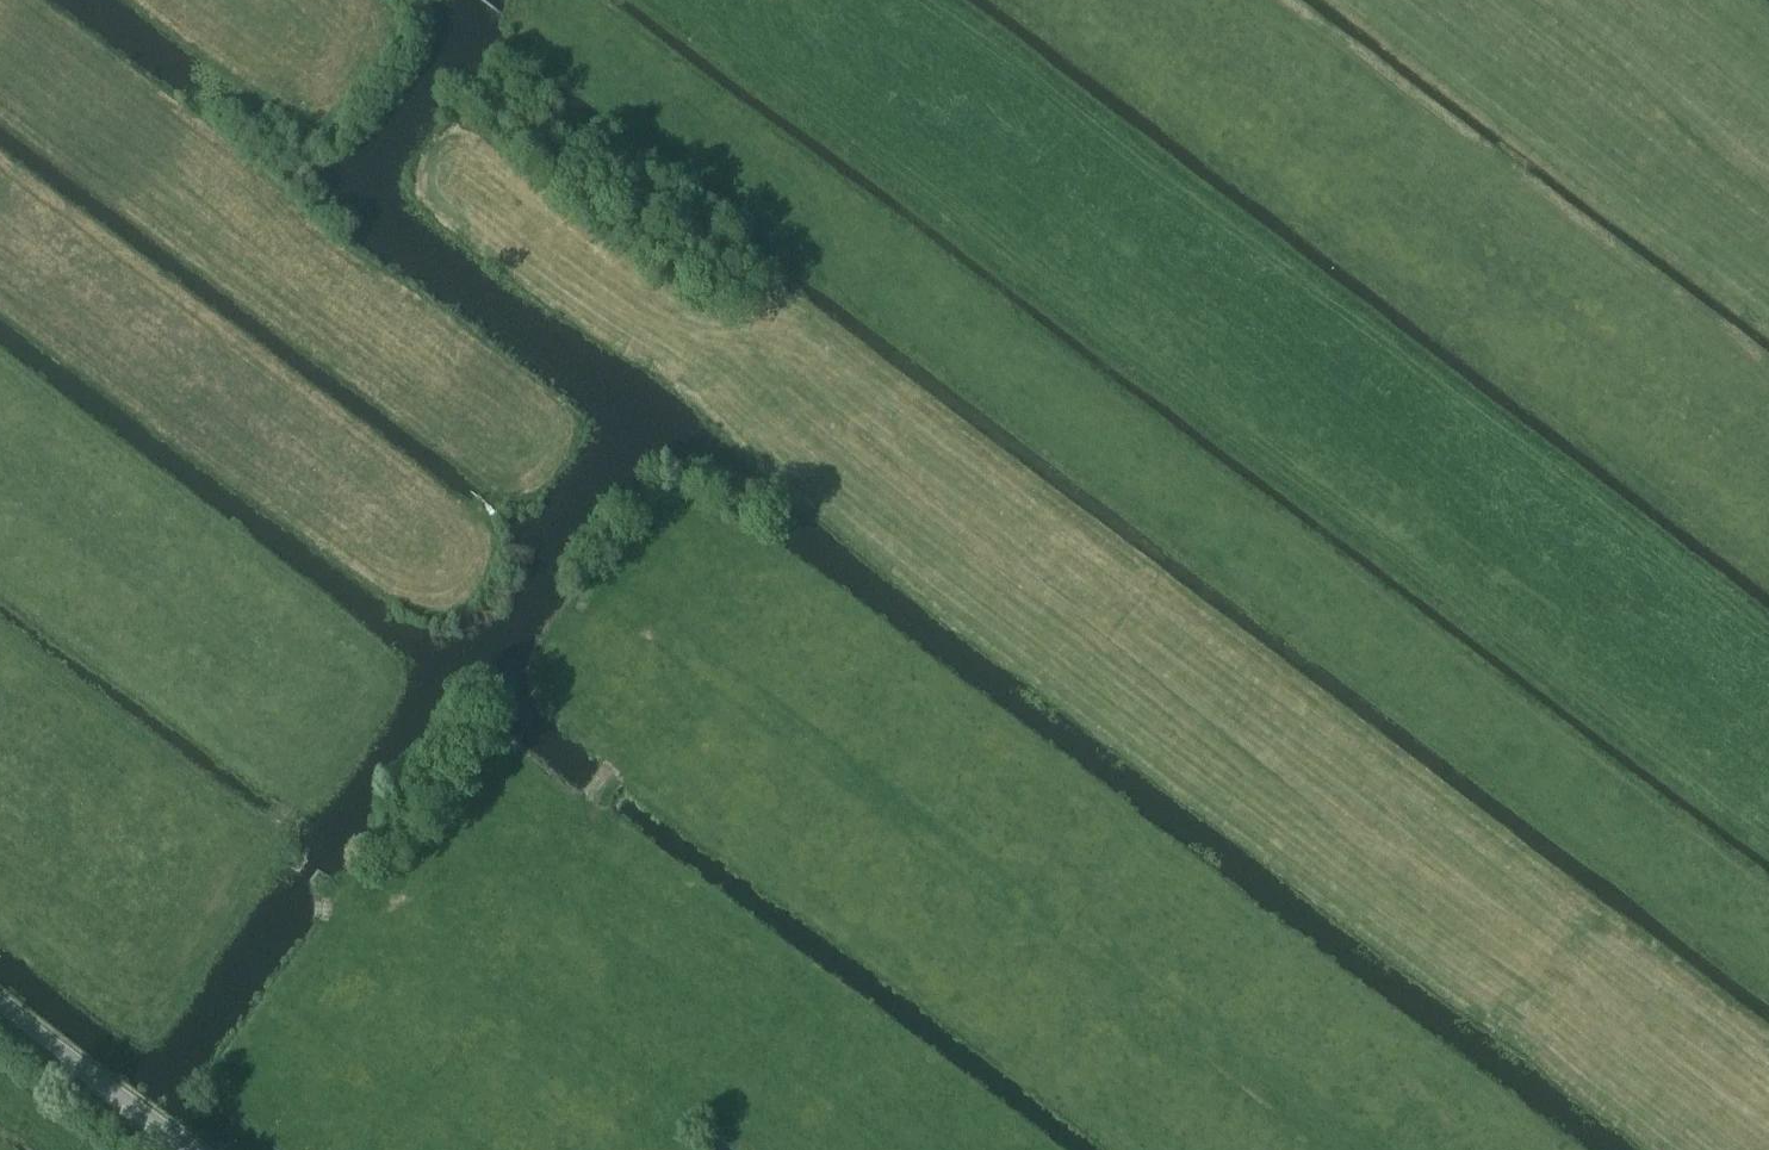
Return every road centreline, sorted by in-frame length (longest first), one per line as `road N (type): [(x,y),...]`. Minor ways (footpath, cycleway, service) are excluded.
road 1 (unclassified): [(197,1149),(0,1000)]

